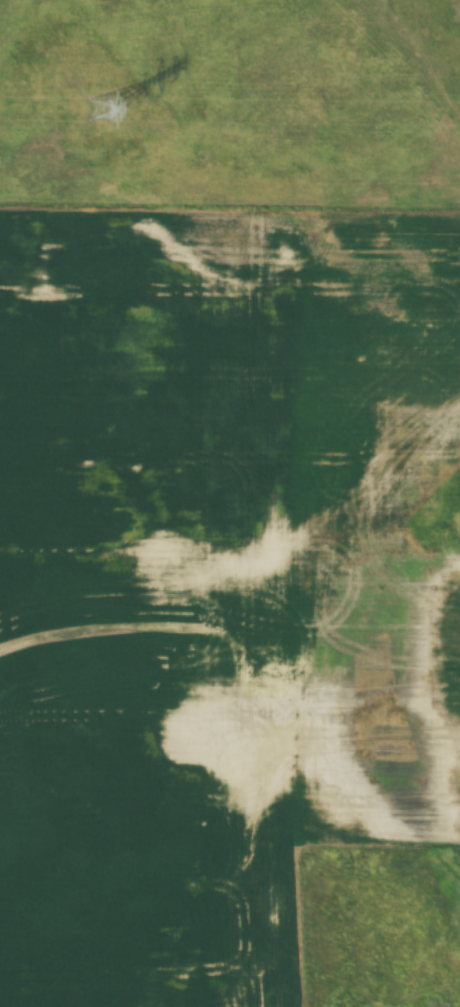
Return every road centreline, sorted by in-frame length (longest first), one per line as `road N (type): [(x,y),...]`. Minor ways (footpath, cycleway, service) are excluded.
road 1 (residential): [(459,886),(335,861),(316,866),(325,1006)]

